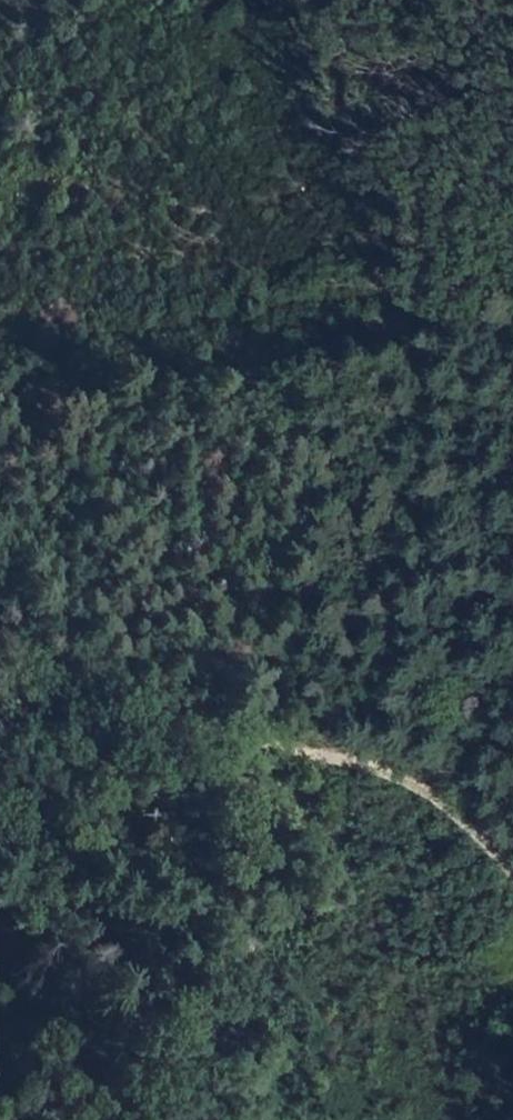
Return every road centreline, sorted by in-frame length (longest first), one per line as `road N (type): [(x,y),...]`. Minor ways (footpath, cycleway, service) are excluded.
road 1 (track): [(512,876),(418,786),(358,750),(113,684),(0,617)]

